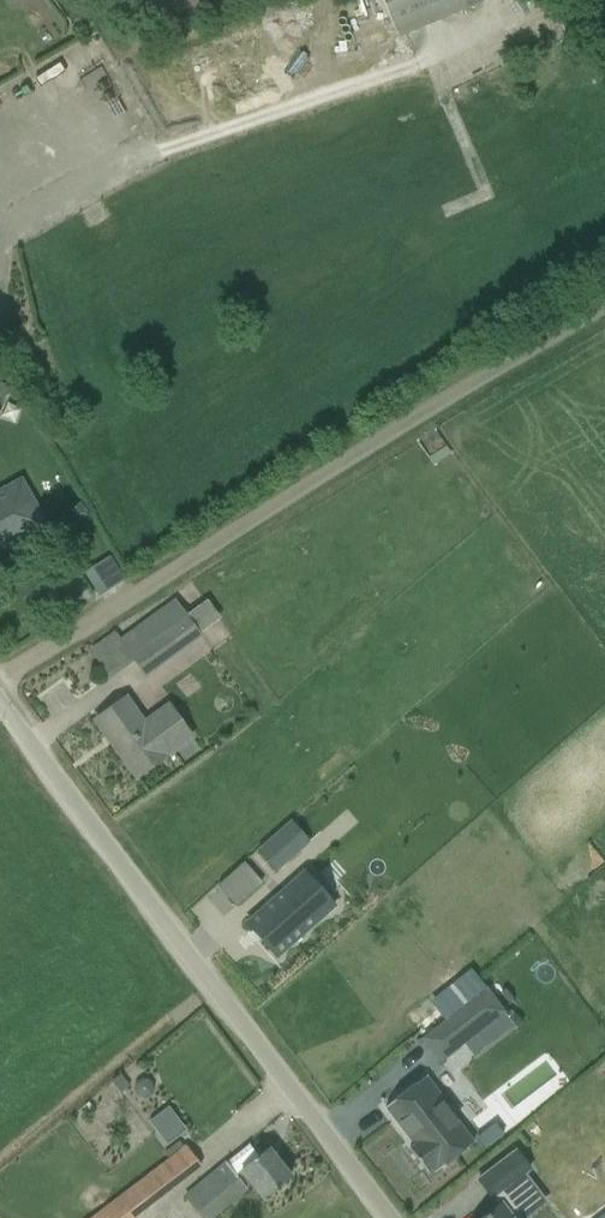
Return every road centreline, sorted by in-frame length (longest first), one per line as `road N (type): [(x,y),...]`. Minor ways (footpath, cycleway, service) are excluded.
road 1 (track): [(604,303),(0,679)]
road 2 (unclassified): [(387,1217),(0,704)]

